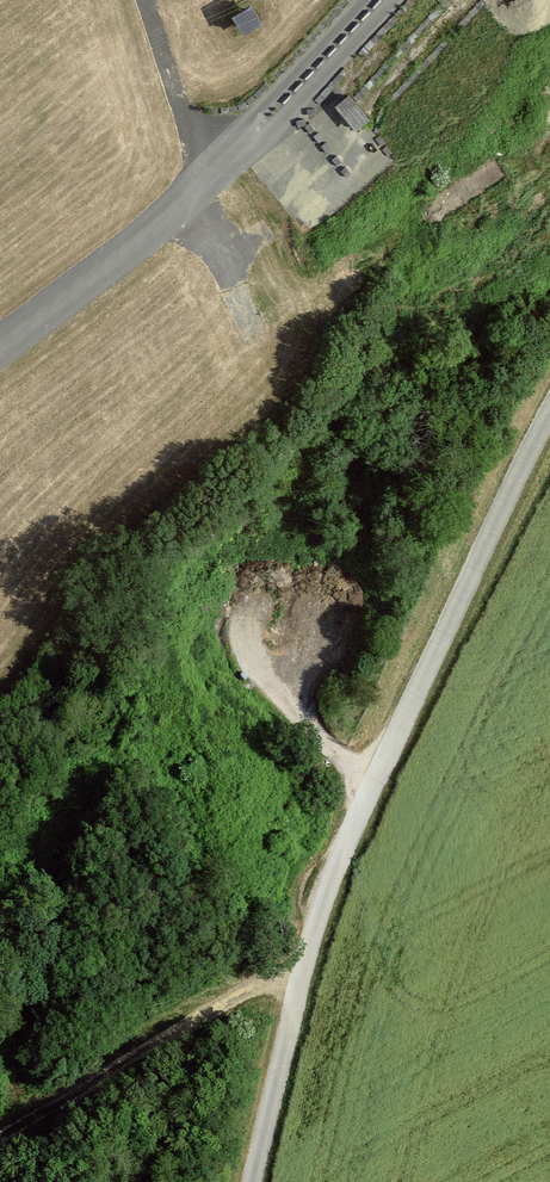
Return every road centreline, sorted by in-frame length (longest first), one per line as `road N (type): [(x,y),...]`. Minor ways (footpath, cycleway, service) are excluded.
road 1 (unclassified): [(248,1181),(314,924),(367,776),(549,405)]
road 2 (track): [(0,1140),(303,962)]

